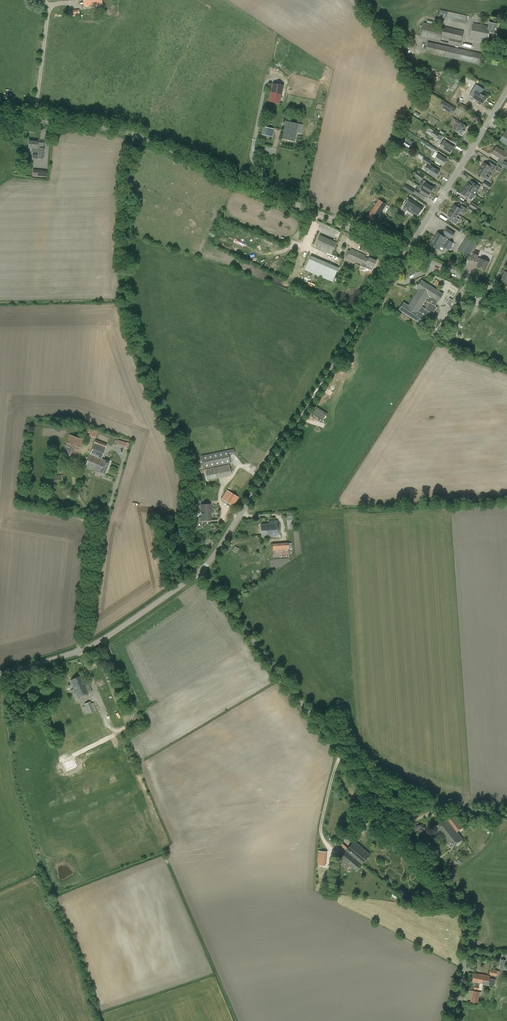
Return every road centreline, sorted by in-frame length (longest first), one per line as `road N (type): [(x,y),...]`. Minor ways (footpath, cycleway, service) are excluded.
road 1 (unclassified): [(451,1020),(468,929),(460,899),(200,571)]
road 2 (track): [(200,571),(193,487),(127,311),(126,204),(136,135)]
road 3 (tertiary): [(406,252),(136,135),(0,114)]
road 4 (tertiary): [(200,571),(406,252)]
road 5 (tertiary): [(0,672),(104,638),(200,571)]
road 6 (tertiary): [(406,252),(506,91)]

